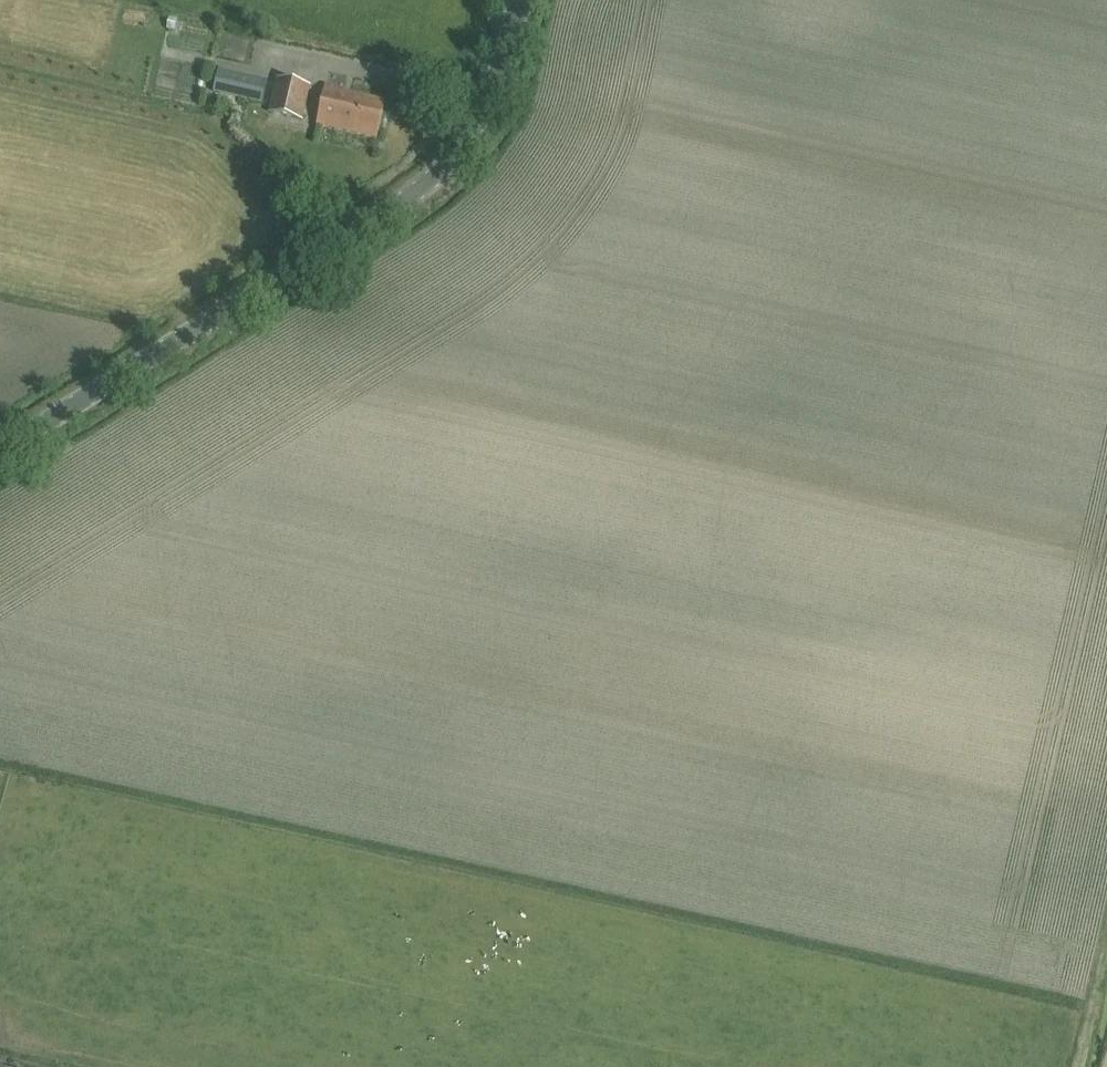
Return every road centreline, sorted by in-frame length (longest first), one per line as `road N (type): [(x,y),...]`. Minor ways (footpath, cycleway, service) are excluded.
road 1 (tertiary): [(0,448),(418,191),(481,120),(519,0)]

